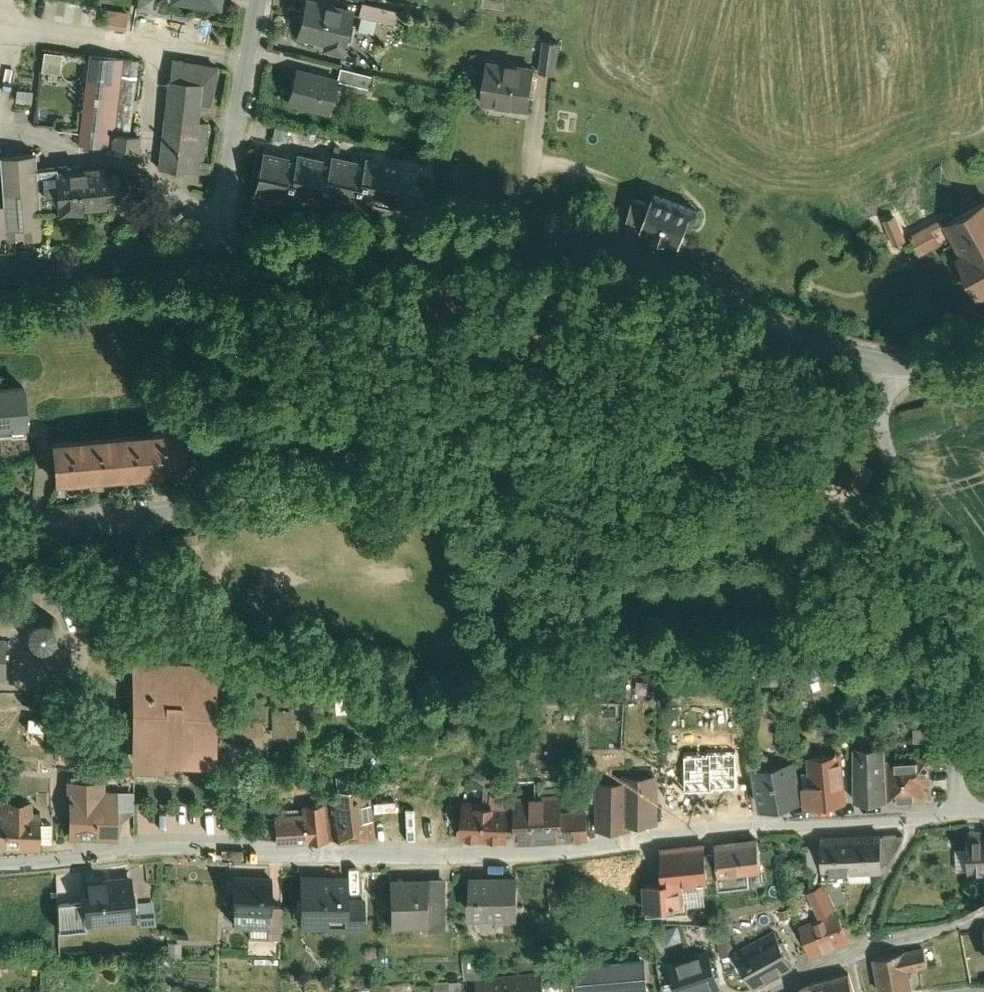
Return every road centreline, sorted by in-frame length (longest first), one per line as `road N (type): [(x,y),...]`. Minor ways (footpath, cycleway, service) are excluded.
road 1 (residential): [(0,856),(164,835),(549,836),(962,793)]
road 2 (residential): [(0,542),(537,471),(873,414)]
road 3 (residential): [(214,263),(359,250),(556,251),(884,367)]
road 4 (residential): [(962,793),(939,574),(873,414)]
road 5 (residential): [(258,0),(214,263)]
road 6 (residential): [(0,281),(214,263)]

